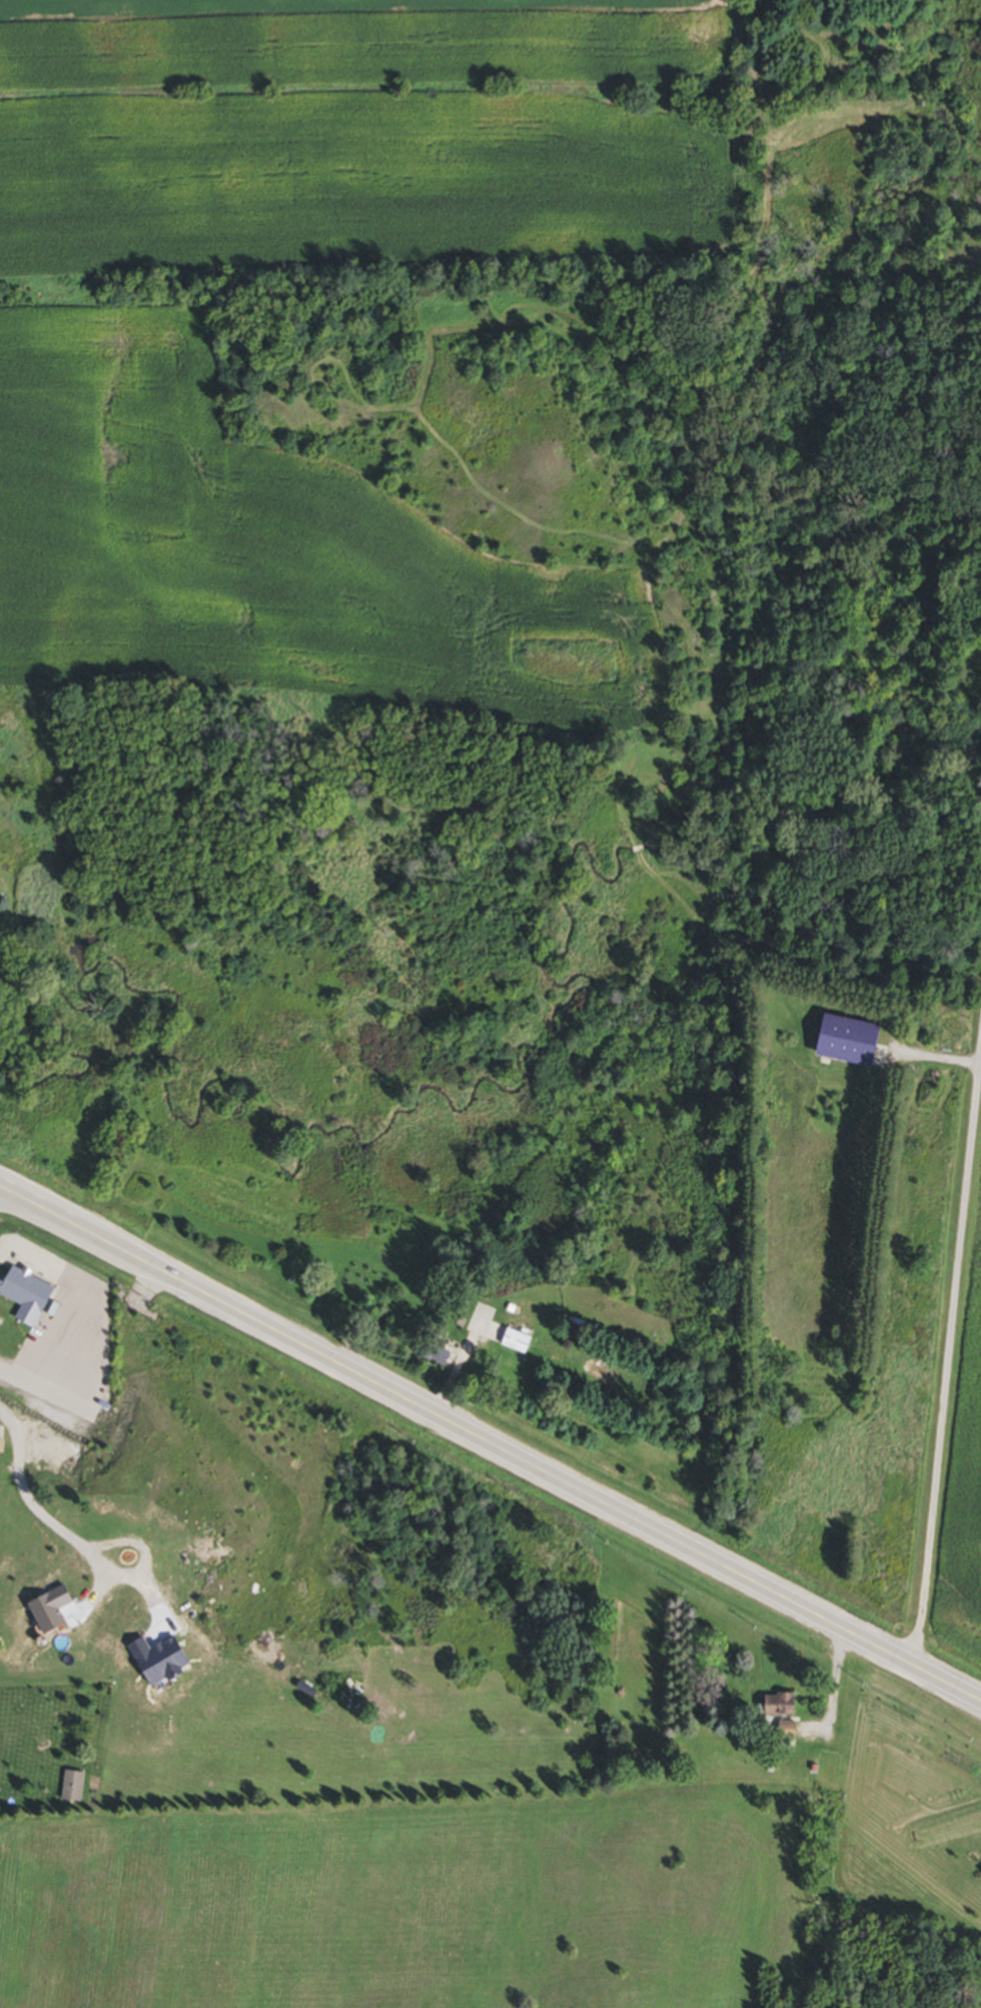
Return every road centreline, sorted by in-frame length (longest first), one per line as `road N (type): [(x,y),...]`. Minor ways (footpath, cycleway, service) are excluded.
road 1 (primary): [(980,1703),(0,1188)]

